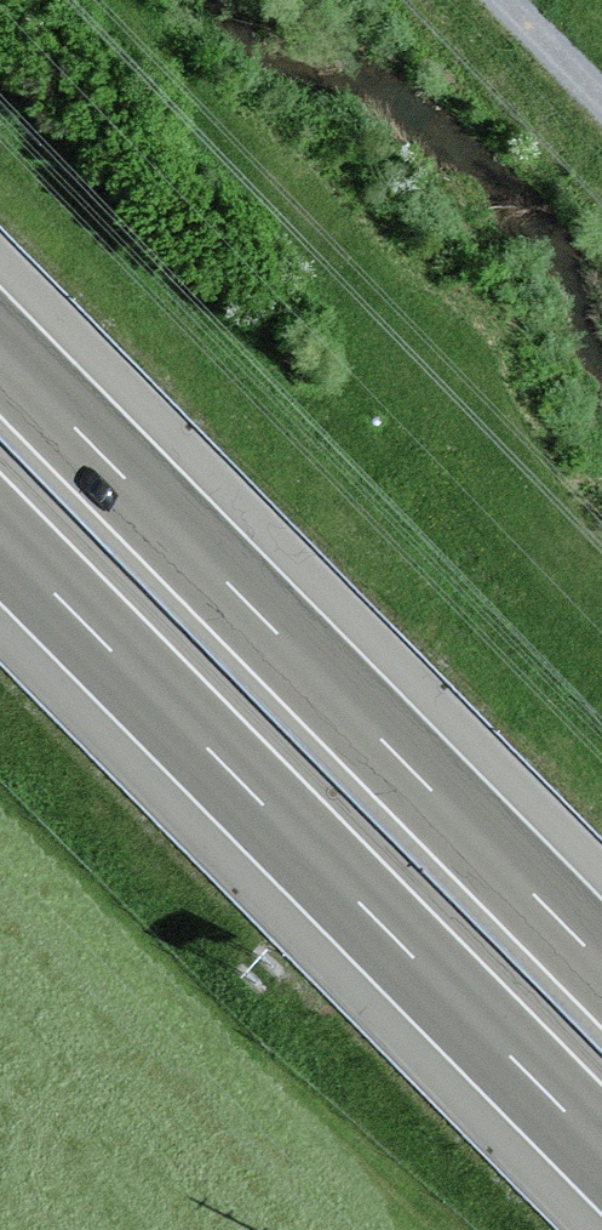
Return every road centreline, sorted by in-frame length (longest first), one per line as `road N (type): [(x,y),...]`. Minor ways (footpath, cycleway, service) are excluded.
road 1 (motorway): [(601,958),(0,348)]
road 2 (motorway): [(0,542),(601,1149)]
road 3 (track): [(499,0),(601,102)]

